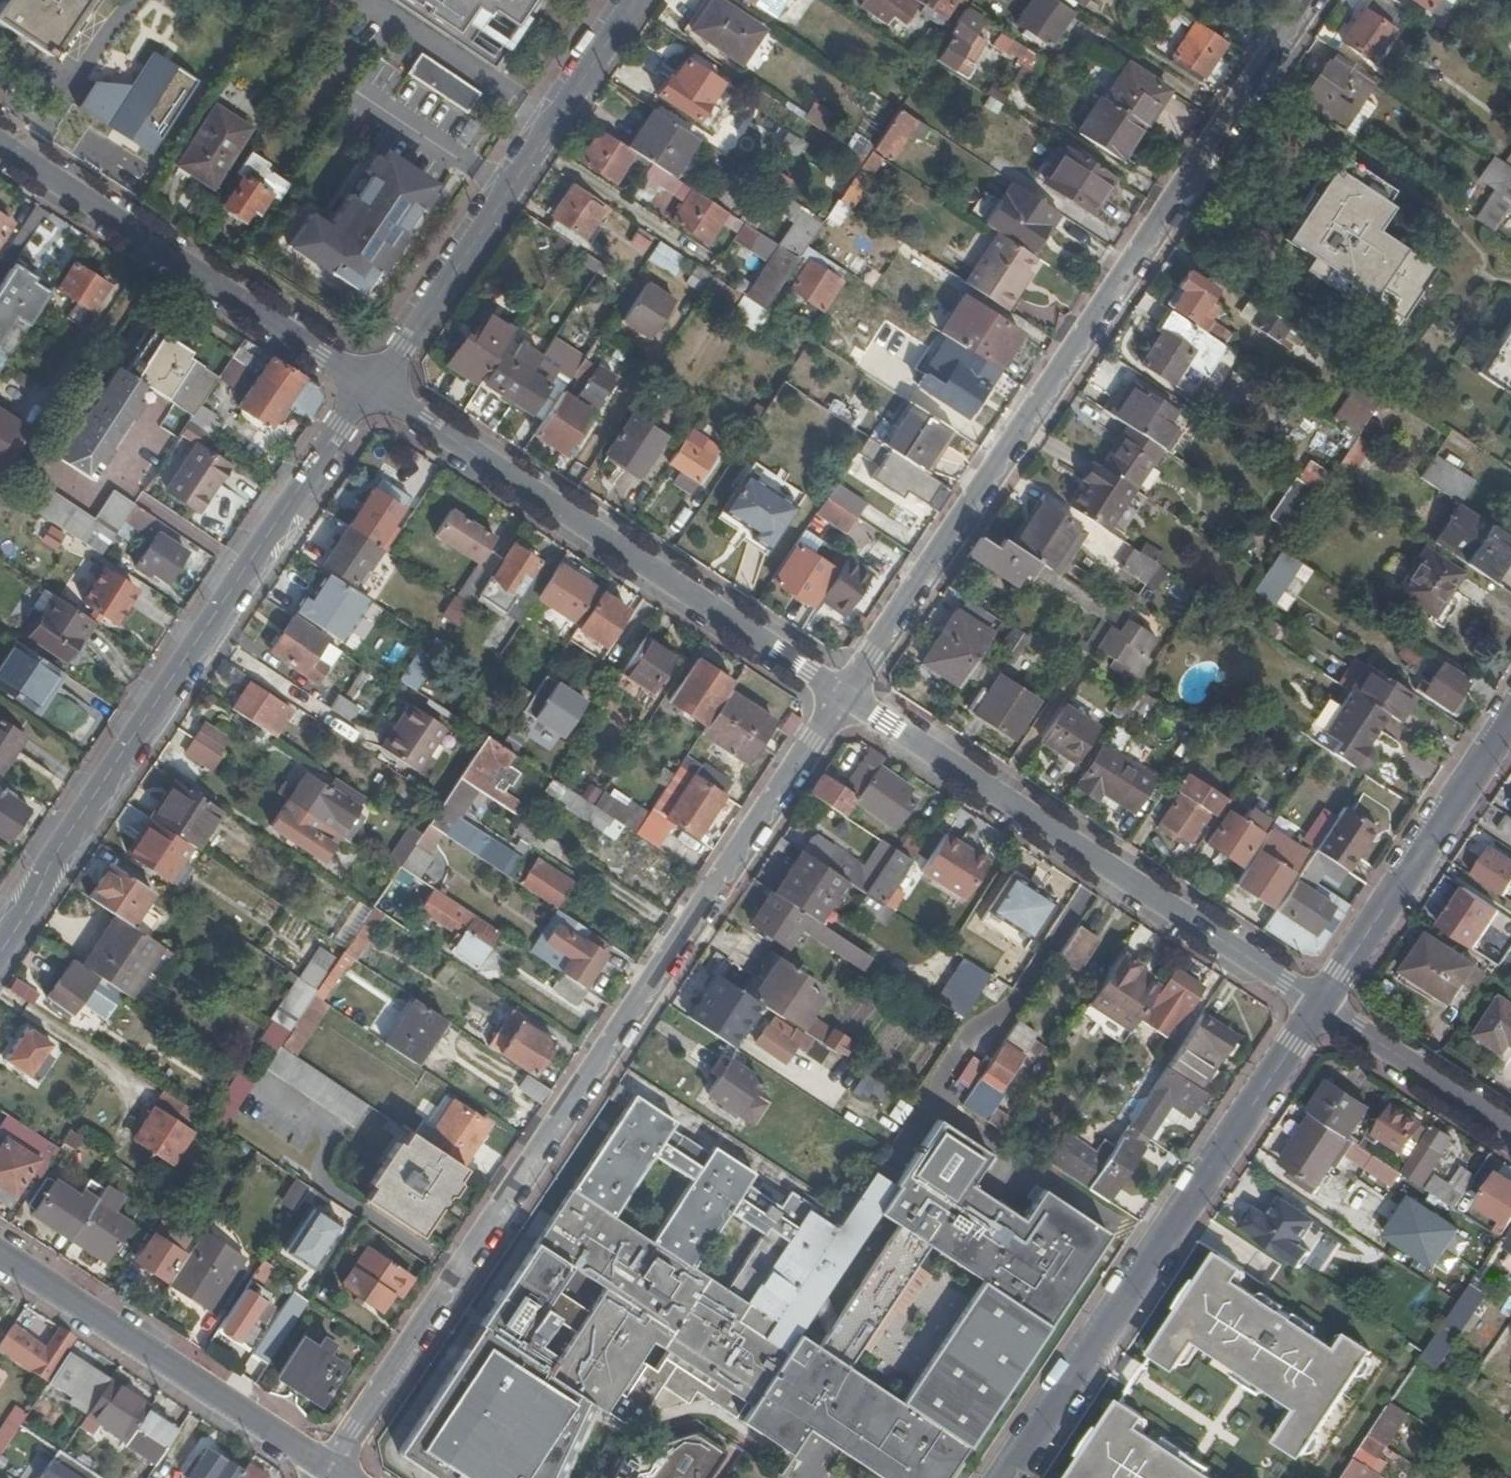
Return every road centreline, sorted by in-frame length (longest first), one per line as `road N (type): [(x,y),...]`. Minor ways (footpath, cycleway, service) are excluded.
road 1 (residential): [(331,1469),(846,695)]
road 2 (residential): [(846,695),(1309,0)]
road 3 (residential): [(0,954),(340,427),(377,390)]
road 4 (residential): [(846,695),(1320,1006)]
road 5 (residential): [(1320,1006),(1011,1477)]
road 6 (residential): [(377,390),(846,695)]
road 7 (residential): [(377,390),(635,0)]
road 8 (residential): [(0,143),(377,390)]
road 9 (residential): [(331,1469),(0,1255)]
road 10 (residential): [(1510,717),(1320,1006)]
road 11 (residential): [(1320,1006),(1510,1133)]

